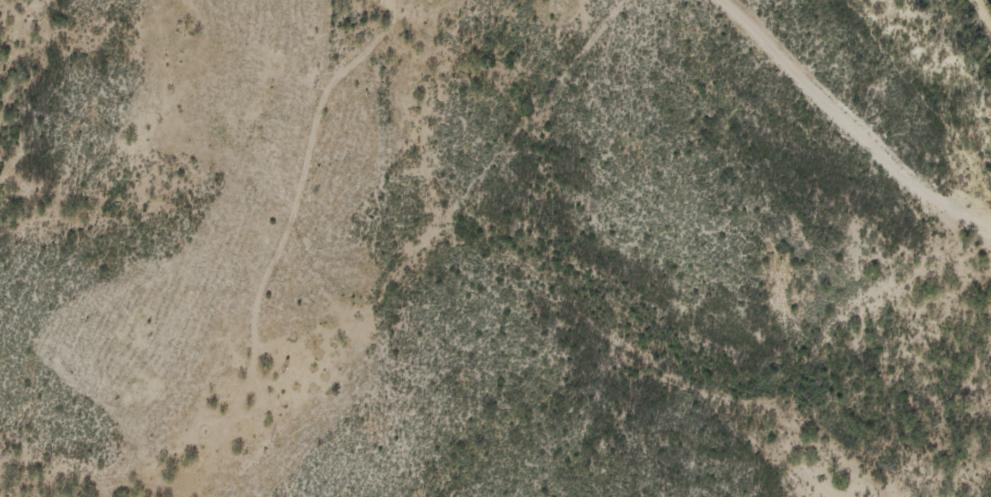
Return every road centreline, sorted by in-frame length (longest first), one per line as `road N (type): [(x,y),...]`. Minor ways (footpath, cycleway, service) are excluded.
road 1 (track): [(362,0),(362,234),(378,492)]
road 2 (track): [(385,496),(0,459)]
road 3 (track): [(990,210),(740,0)]

